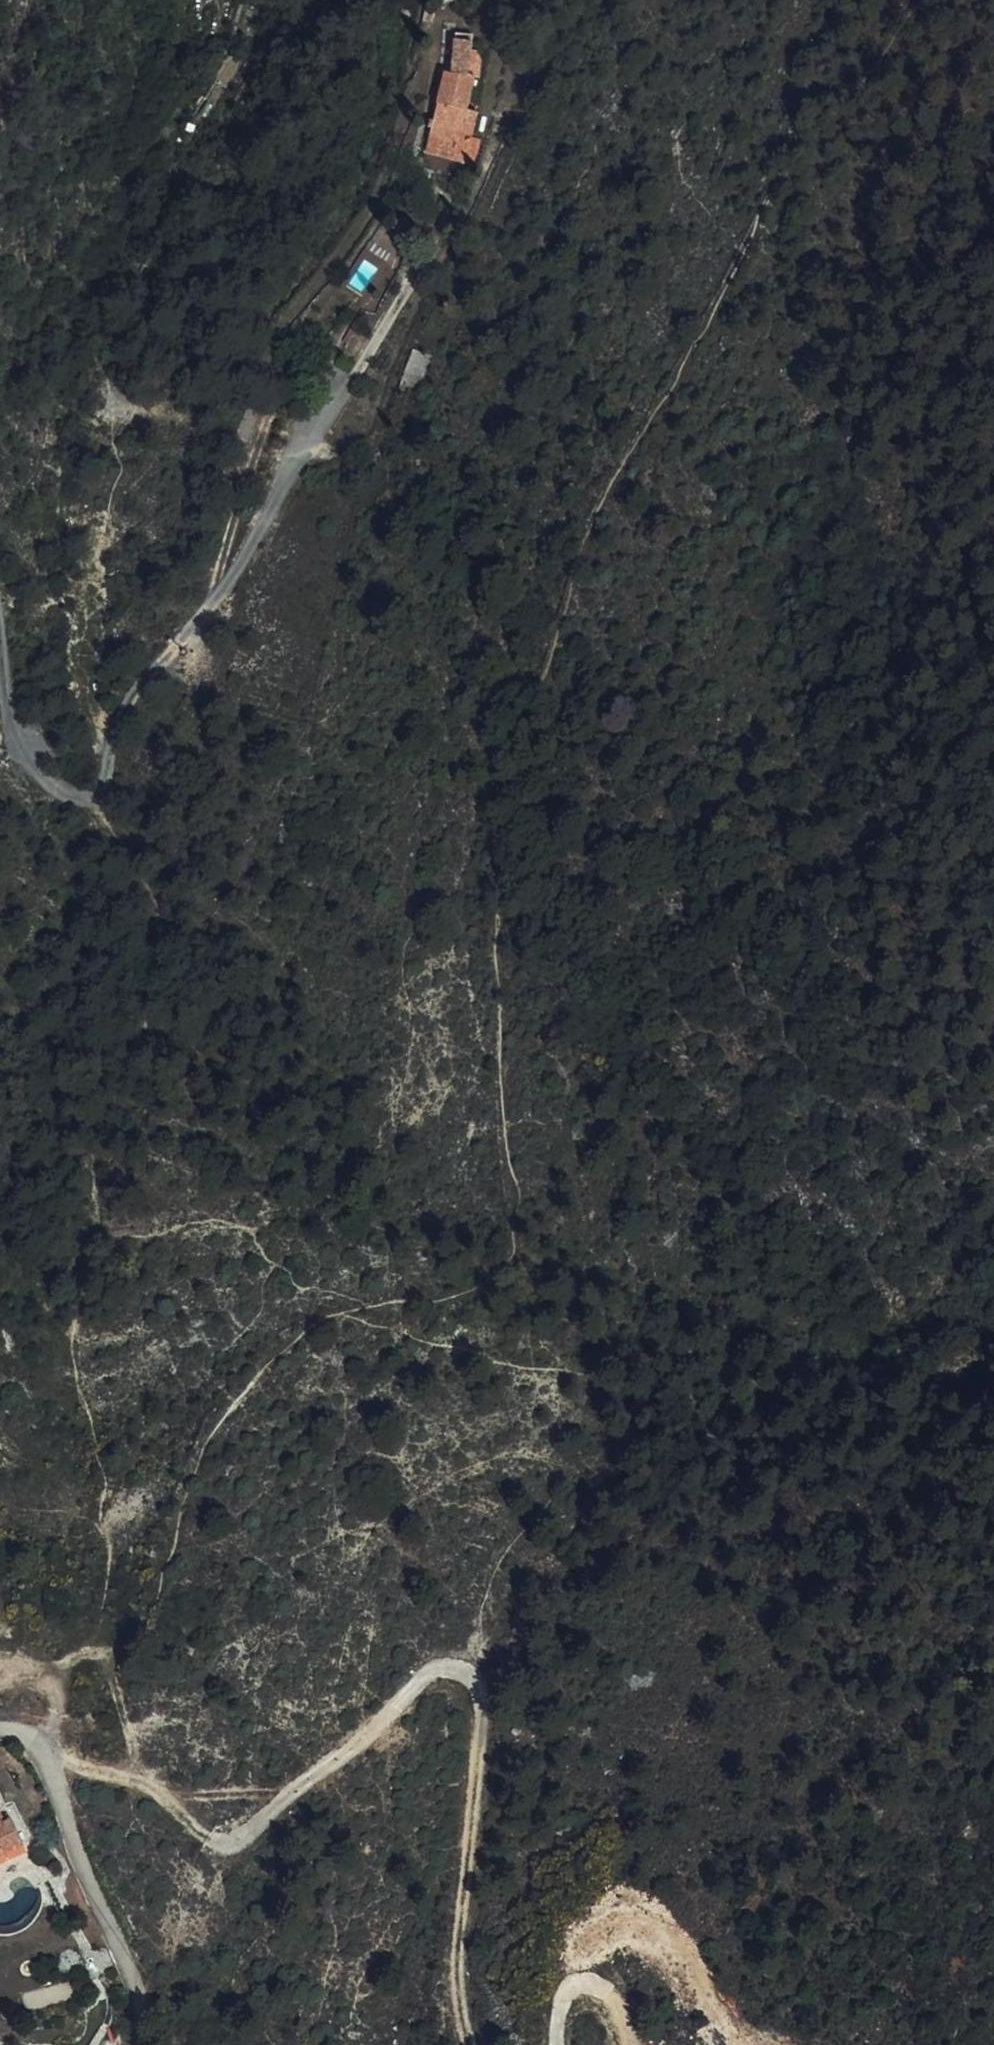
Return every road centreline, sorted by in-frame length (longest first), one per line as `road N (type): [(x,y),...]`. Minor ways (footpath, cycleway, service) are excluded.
road 1 (track): [(0,655),(20,752),(43,781),(73,796),(99,792),(122,718),(214,602),(344,388)]
road 2 (residential): [(143,2044),(139,1992),(73,1839),(52,1762),(30,1736),(0,1733)]

